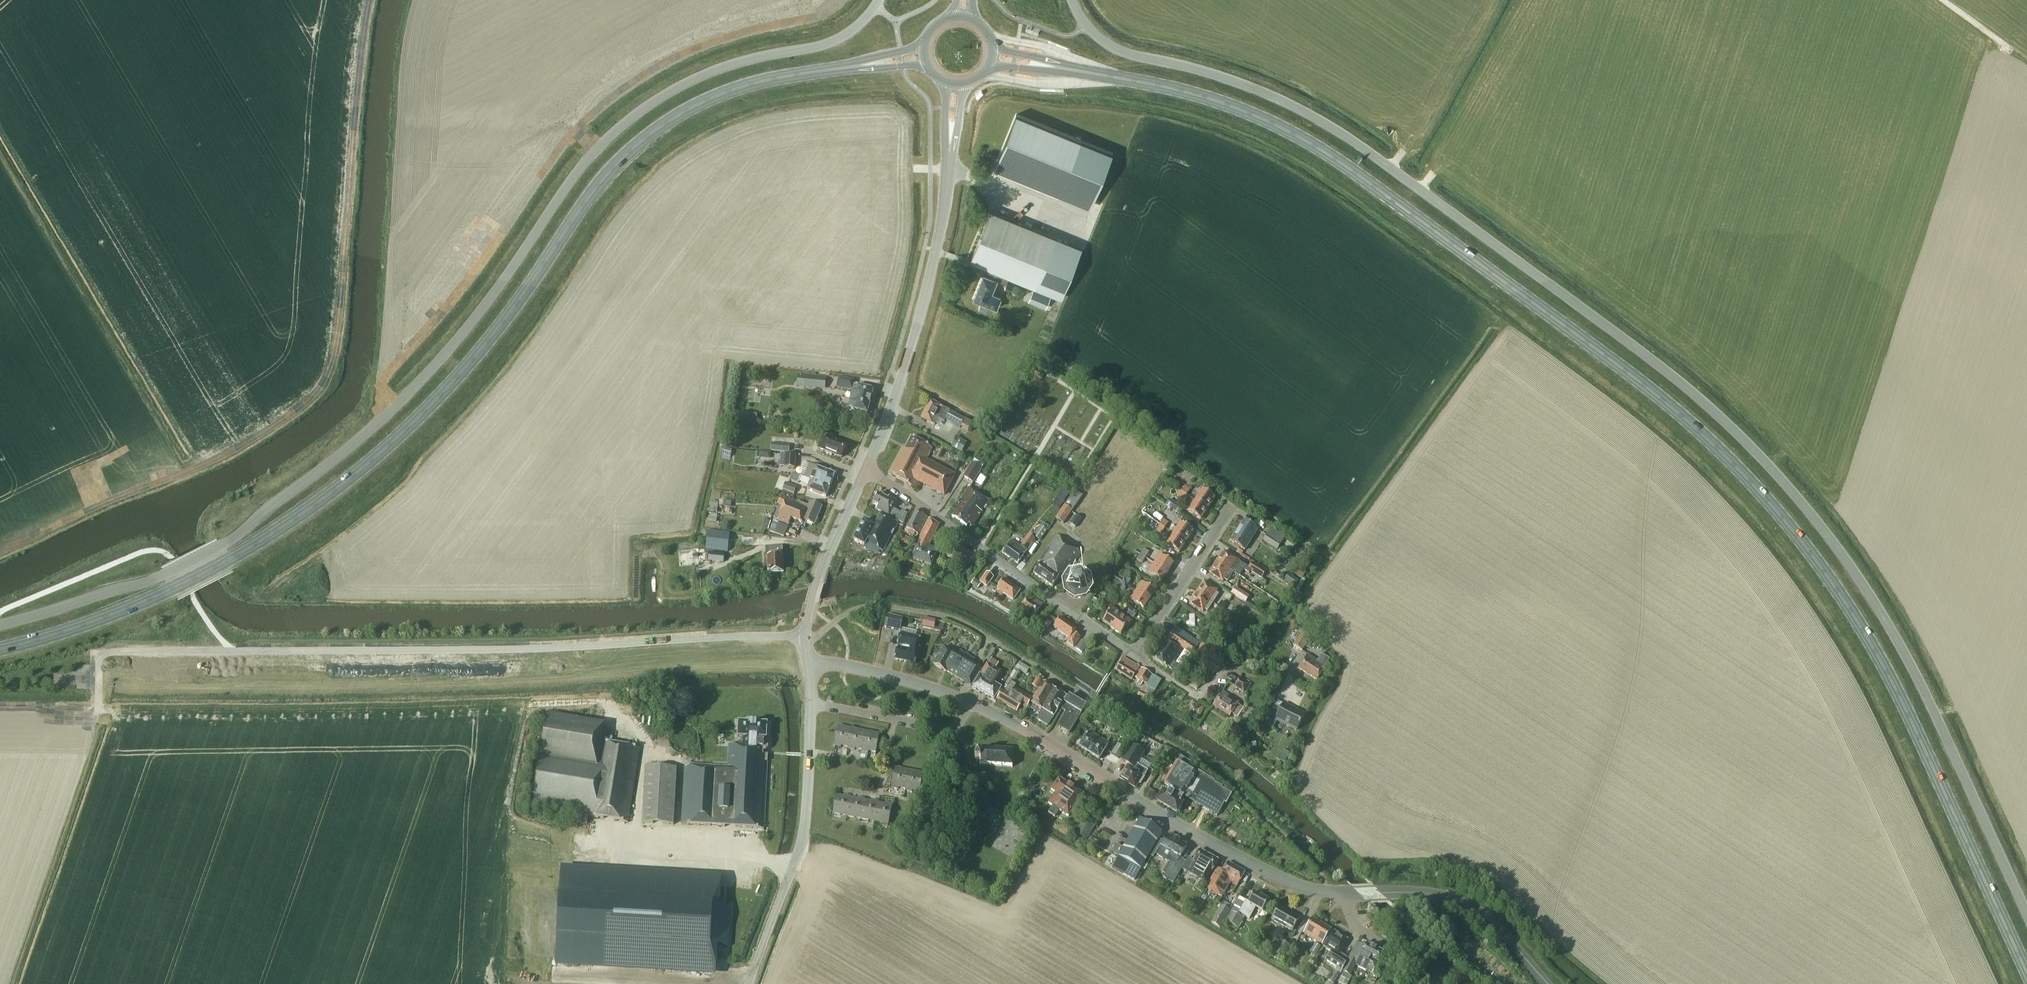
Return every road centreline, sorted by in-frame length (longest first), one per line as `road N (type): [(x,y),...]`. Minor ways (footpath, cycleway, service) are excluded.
road 1 (primary): [(2026,974),(1876,654),(1828,577),(1721,452),(1329,154),(1205,97),(1073,70)]
road 2 (unclassified): [(1072,0),(1108,44),(1231,79),(1340,133),(1729,425),(1798,499),(1876,603),(2026,914)]
road 3 (unclassified): [(879,0),(835,39),(725,65),(622,125),(566,185),(444,357),(385,415),(223,544),(141,583),(0,624)]
road 4 (primary): [(810,73),(704,100),(633,147),(468,366),(316,505),(136,603),(0,648)]
road 5 (unclassified): [(1348,894),(1275,876),(967,701)]
road 6 (residential): [(1135,655),(866,472)]
road 7 (tertiary): [(866,472),(915,339),(947,168)]
road 8 (tertiary): [(750,983),(800,857),(812,704)]
road 9 (tertiary): [(809,662),(806,621),(817,577),(866,472)]
road 10 (unclassified): [(1548,983),(1474,907),(1438,894),(1384,893)]
road 11 (residential): [(1291,669),(1231,666),(1197,698),(1135,655)]
road 12 (residential): [(812,704),(955,731),(967,701)]
road 13 (residential): [(1135,655),(1232,508)]
road 14 (unclassified): [(967,701),(809,662)]
road 15 (unclassified): [(1348,894),(1357,926),(1435,983)]

